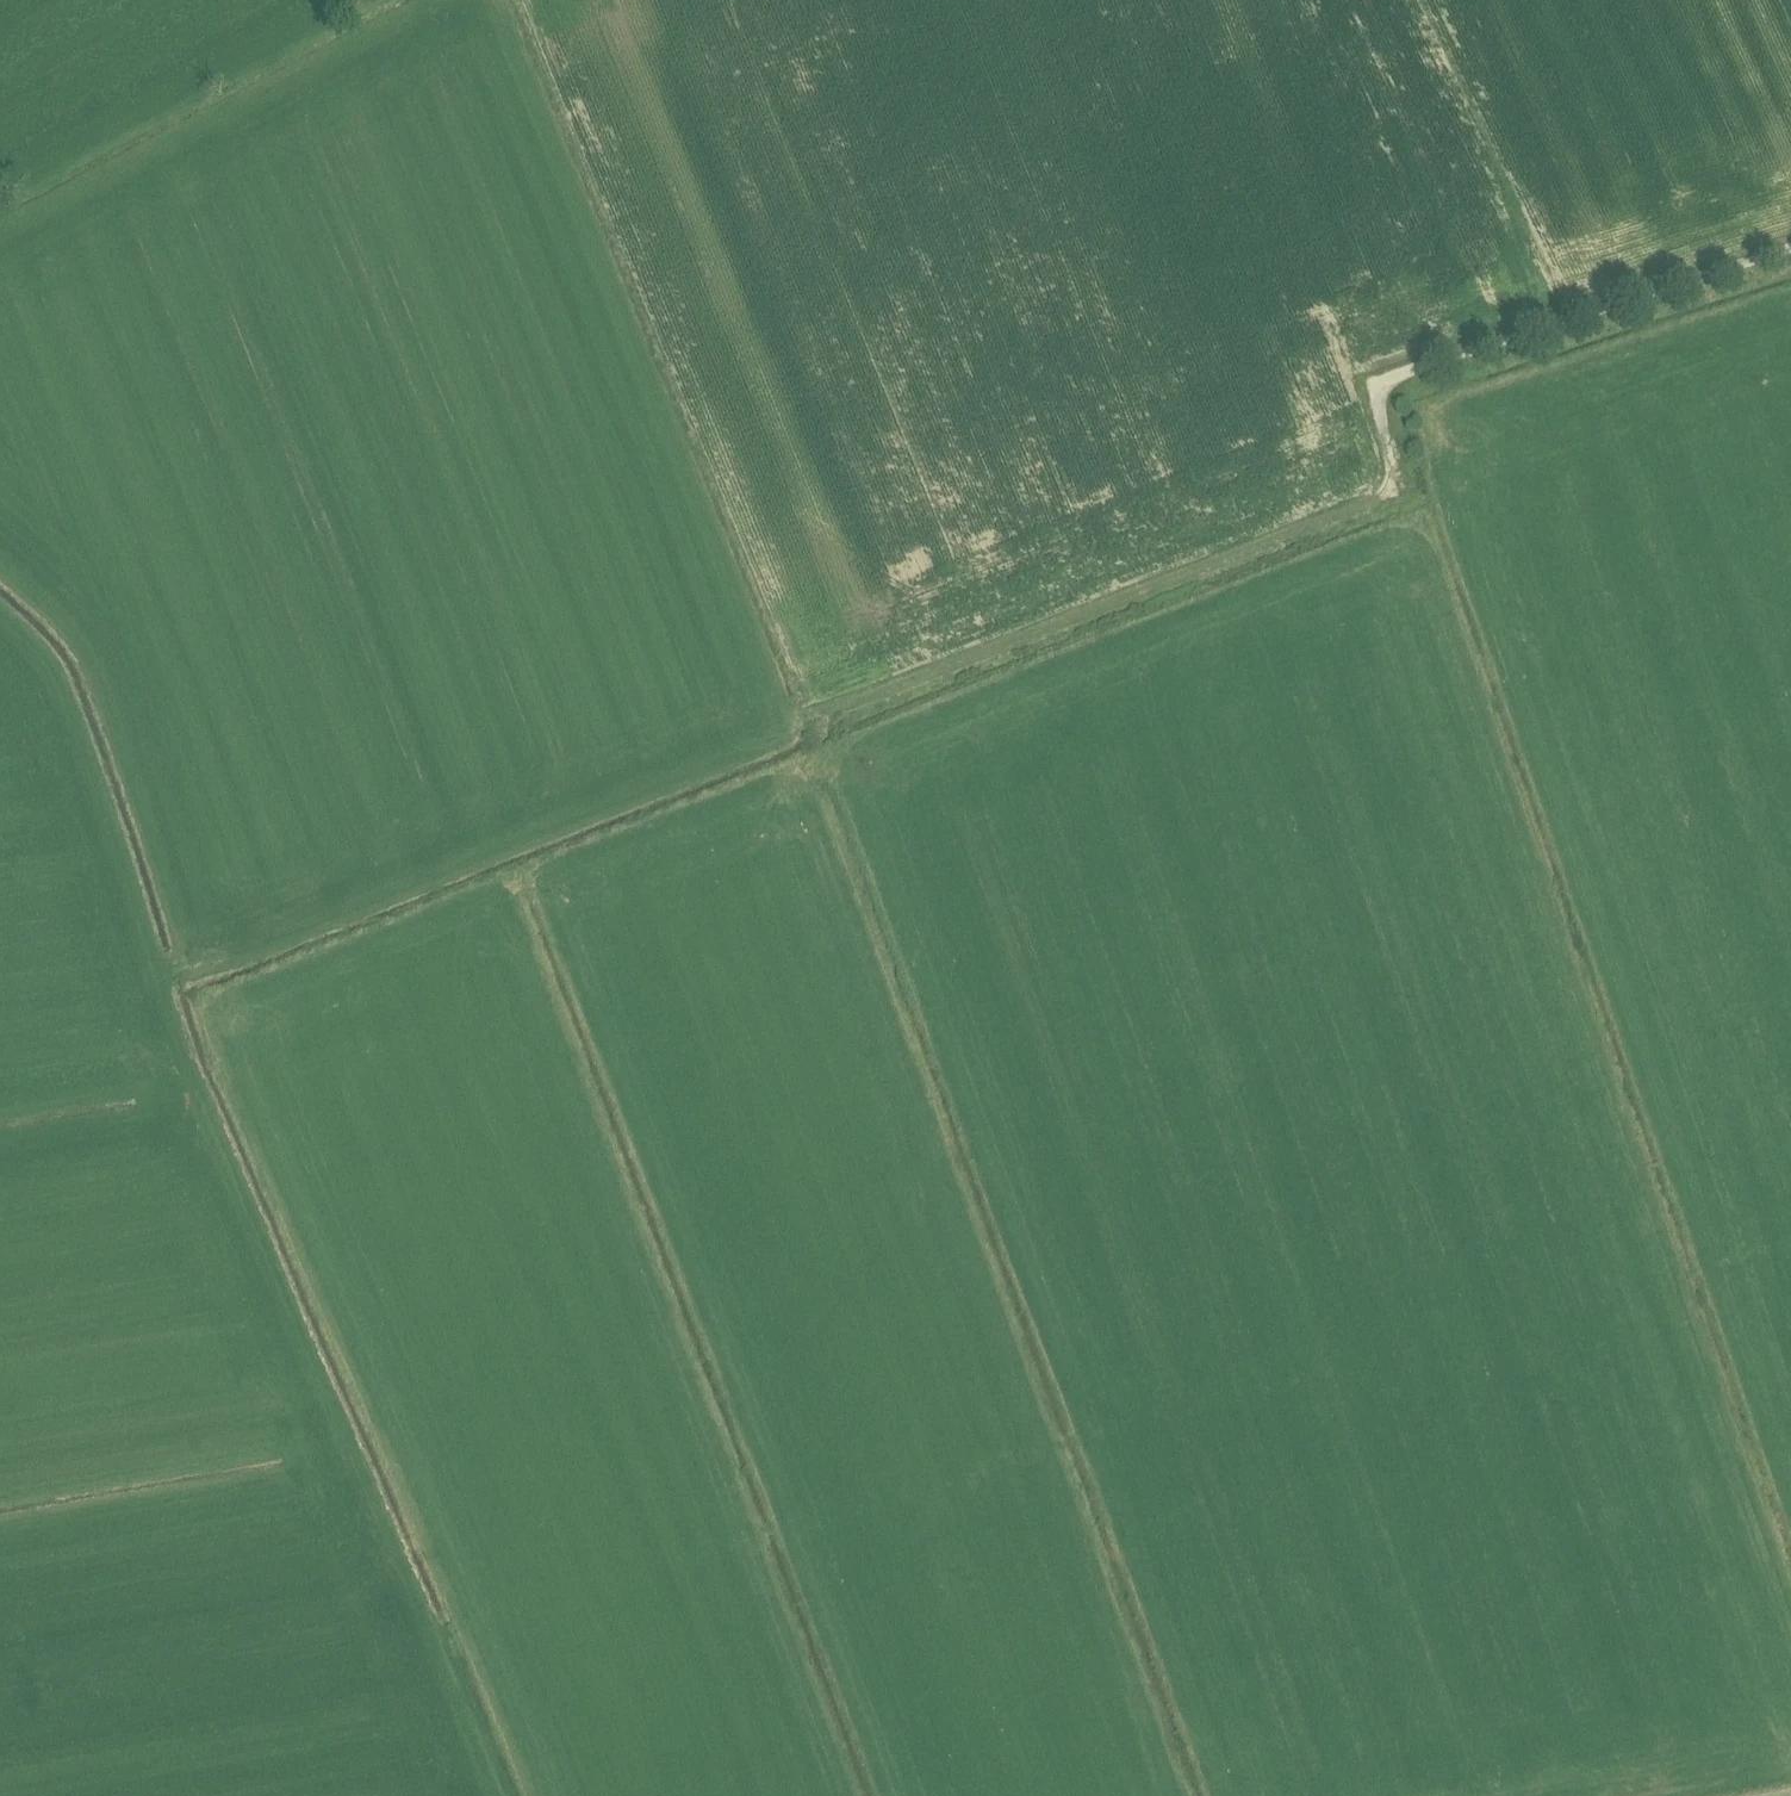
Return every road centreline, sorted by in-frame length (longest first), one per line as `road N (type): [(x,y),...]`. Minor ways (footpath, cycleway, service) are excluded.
road 1 (track): [(805,768),(820,708),(1394,487)]

